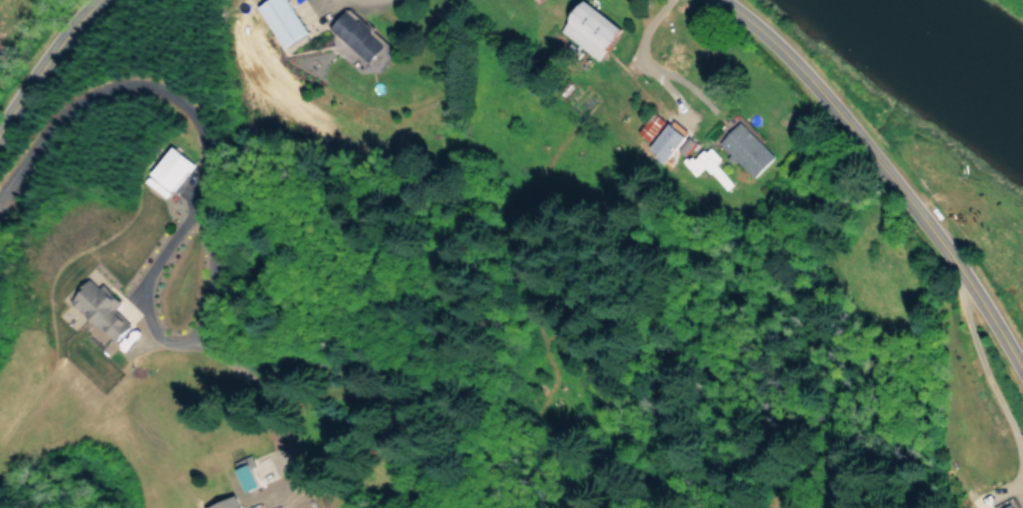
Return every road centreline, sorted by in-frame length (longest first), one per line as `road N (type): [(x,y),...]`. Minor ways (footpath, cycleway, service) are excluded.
road 1 (tertiary): [(724,0),(752,18),(902,188),(1022,373)]
road 2 (tertiary): [(0,134),(90,0)]

